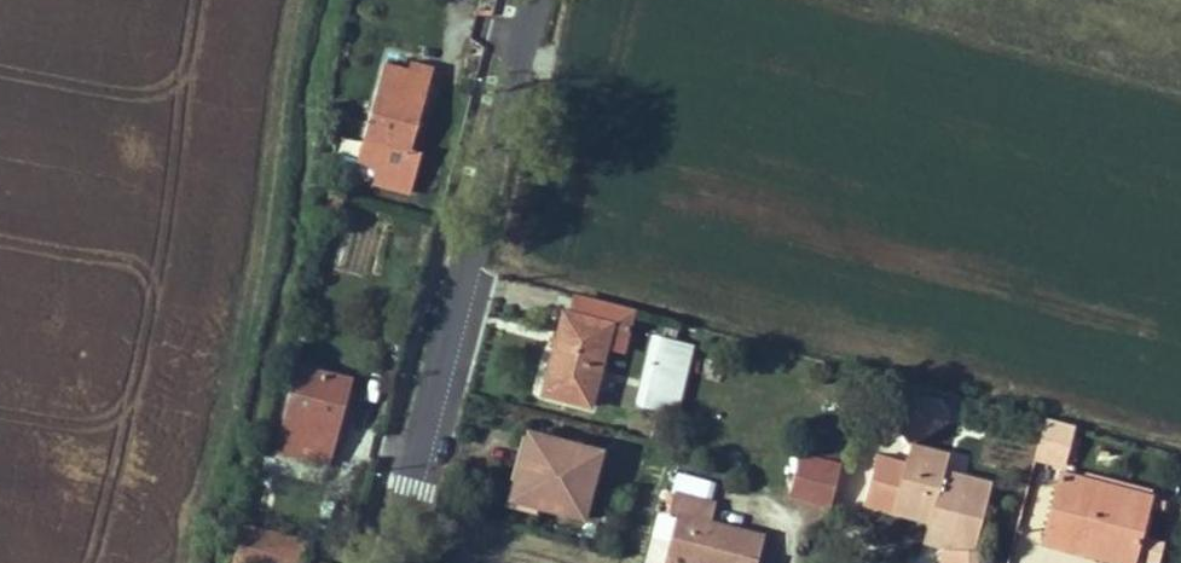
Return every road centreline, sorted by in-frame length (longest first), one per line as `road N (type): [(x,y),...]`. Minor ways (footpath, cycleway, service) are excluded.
road 1 (tertiary): [(391,562),(535,0)]

